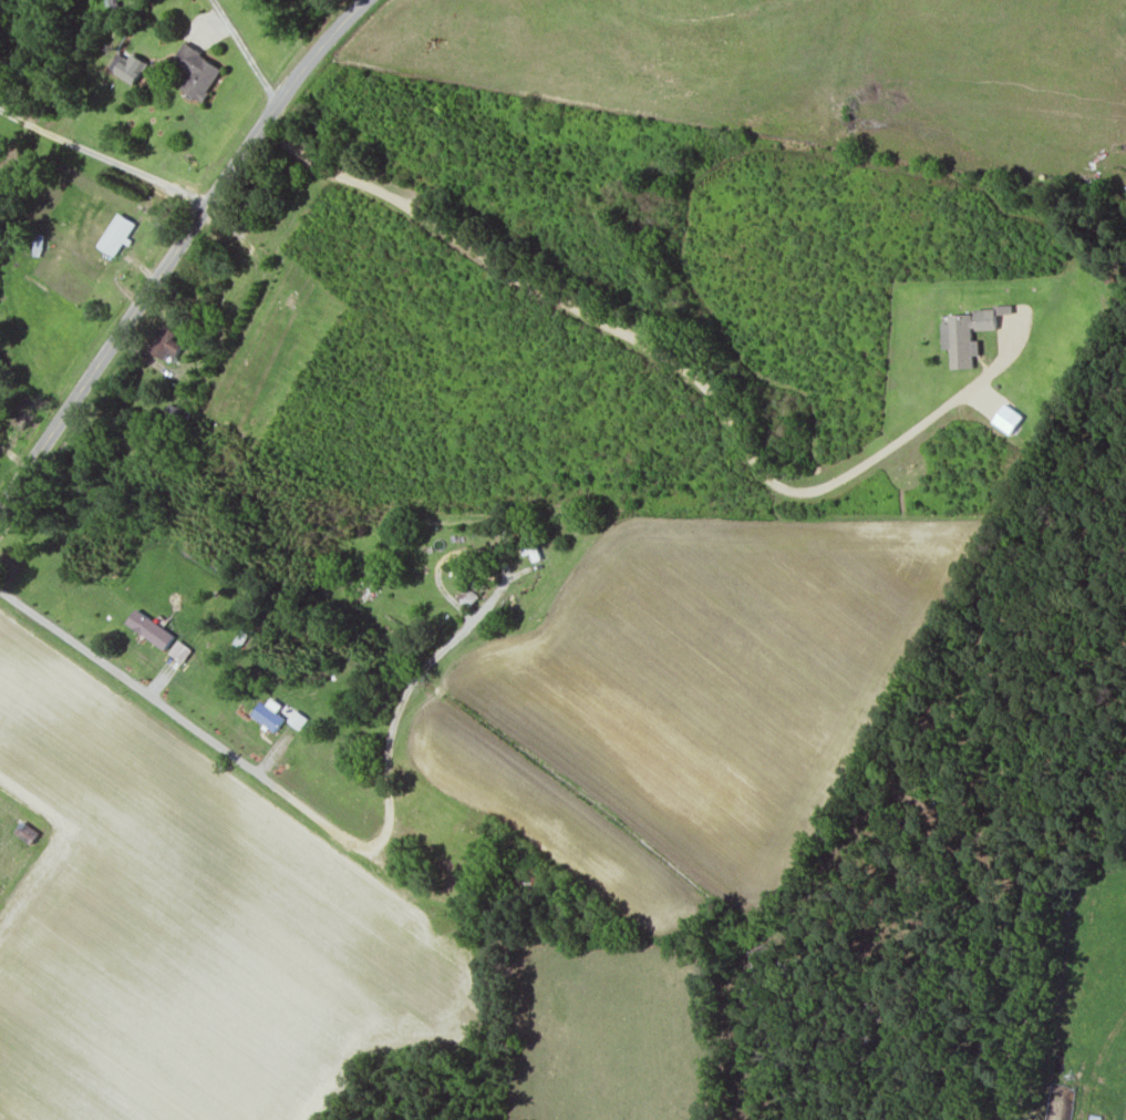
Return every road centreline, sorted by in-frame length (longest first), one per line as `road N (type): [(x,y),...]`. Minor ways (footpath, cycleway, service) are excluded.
road 1 (tertiary): [(0,507),(280,96),(364,0)]
road 2 (residential): [(0,599),(361,846),(376,843),(388,818),(388,736),(407,686)]

